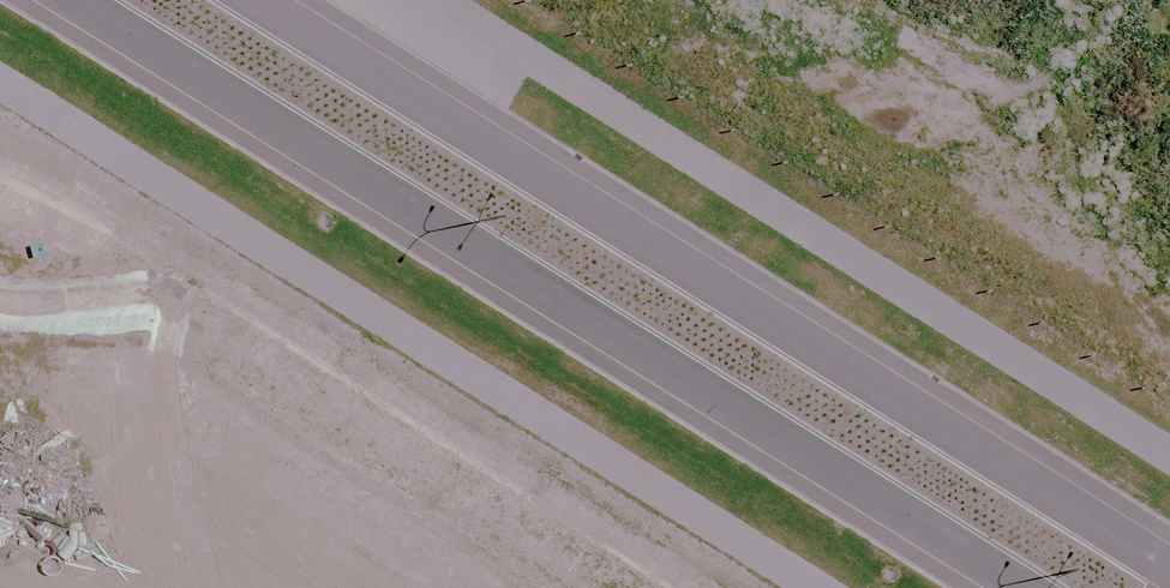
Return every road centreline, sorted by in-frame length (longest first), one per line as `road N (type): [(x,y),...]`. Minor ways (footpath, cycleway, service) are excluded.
road 1 (secondary): [(1003,587),(60,0)]
road 2 (secondary): [(269,0),(1169,565)]
road 3 (unknown): [(0,505),(64,397),(418,587)]

